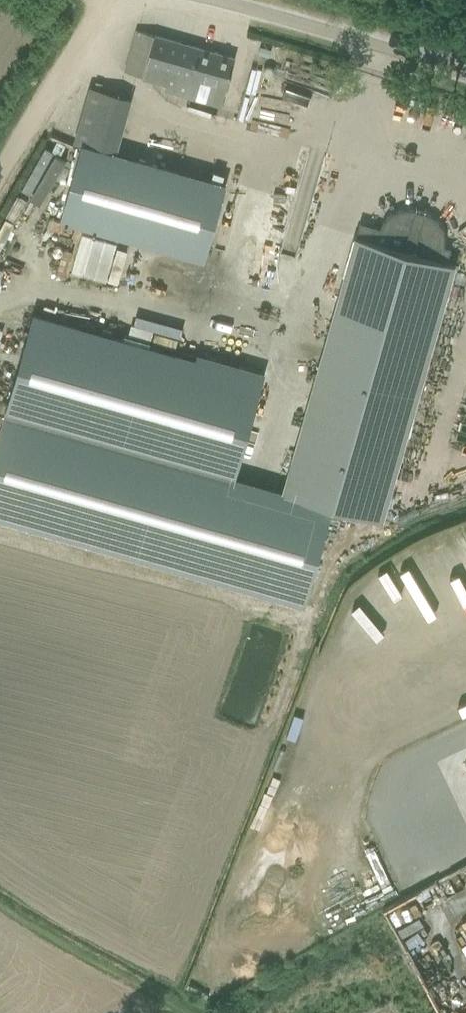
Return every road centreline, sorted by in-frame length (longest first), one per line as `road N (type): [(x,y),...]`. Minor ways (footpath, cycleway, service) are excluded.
road 1 (unclassified): [(465,84),(151,0)]
road 2 (track): [(107,0),(0,186)]
road 3 (track): [(176,1012),(0,910)]

